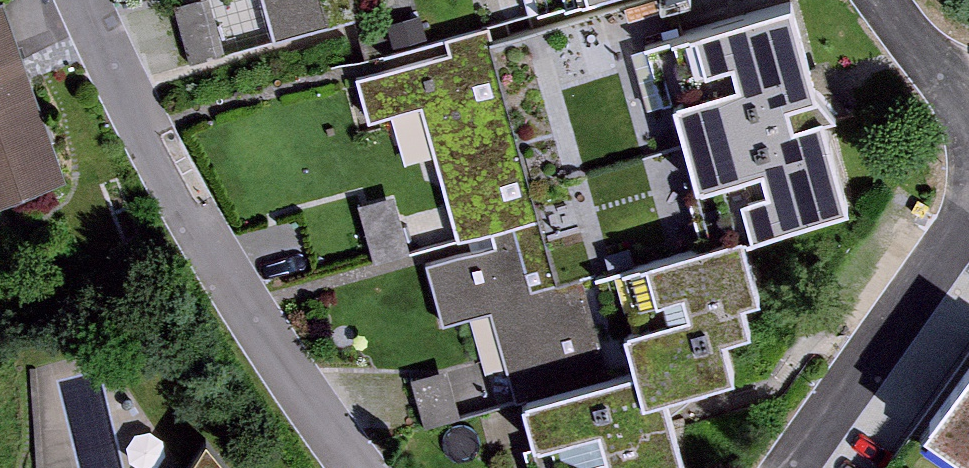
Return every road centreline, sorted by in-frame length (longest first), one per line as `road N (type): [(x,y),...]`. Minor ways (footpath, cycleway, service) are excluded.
road 1 (residential): [(81,0),(206,243),(351,467)]
road 2 (residential): [(791,467),(968,212)]
road 3 (residential): [(968,88),(883,0)]

